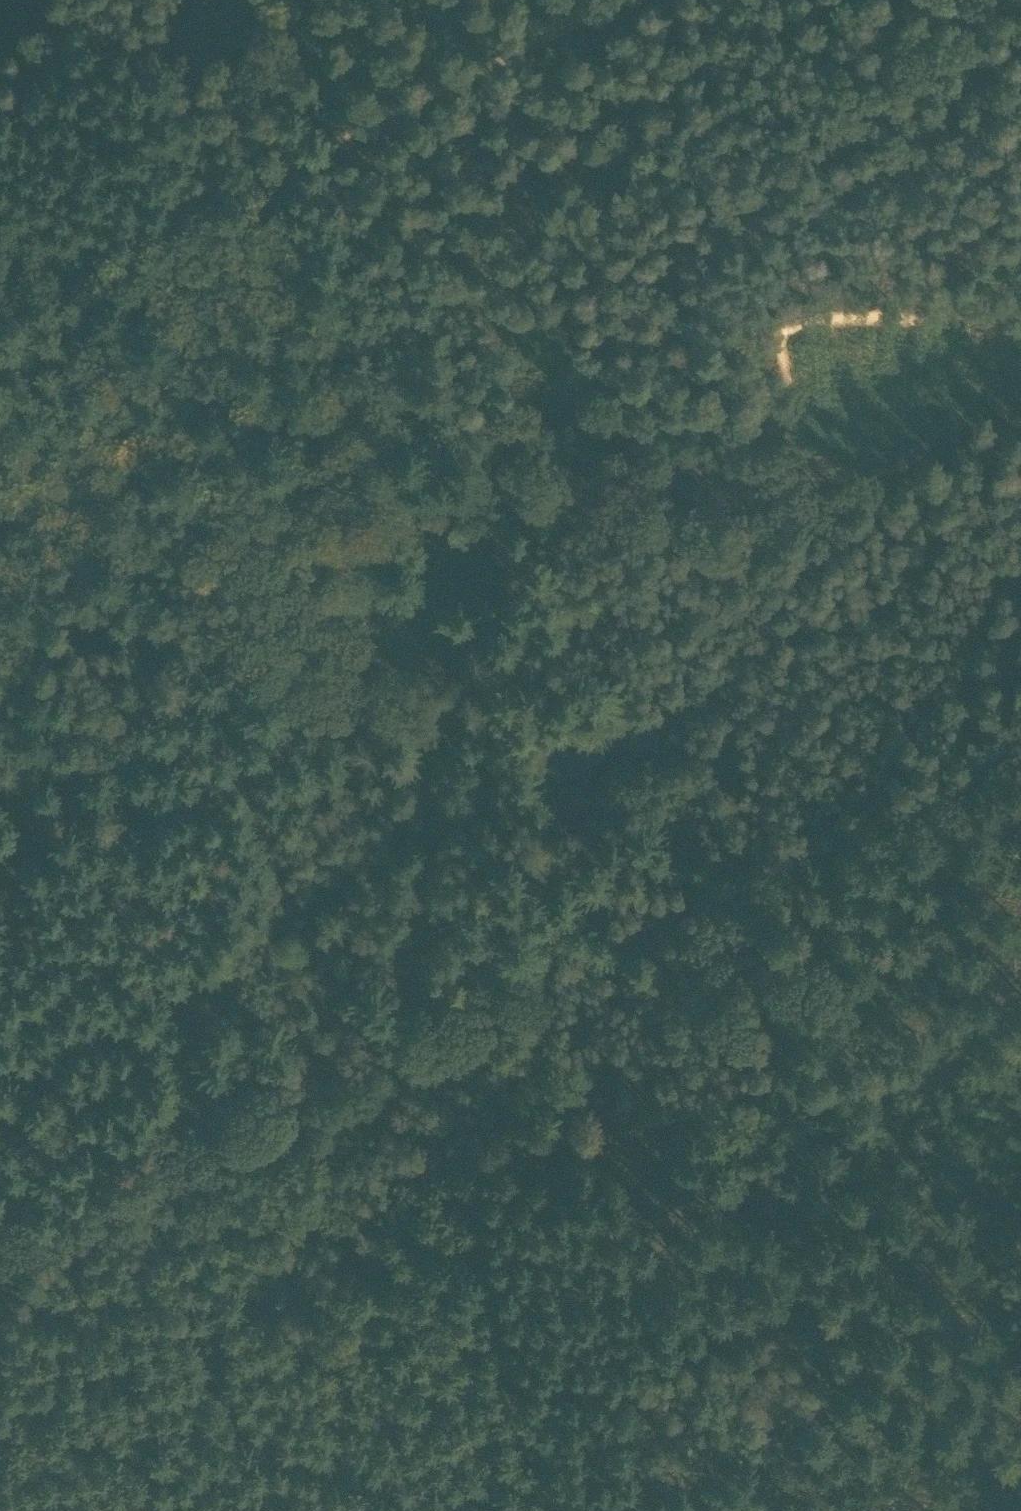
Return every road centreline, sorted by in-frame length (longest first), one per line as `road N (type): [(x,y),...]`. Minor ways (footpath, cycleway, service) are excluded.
road 1 (track): [(313,138),(320,165),(384,239),(441,279),(667,400),(785,429)]
road 2 (track): [(582,0),(181,206)]

